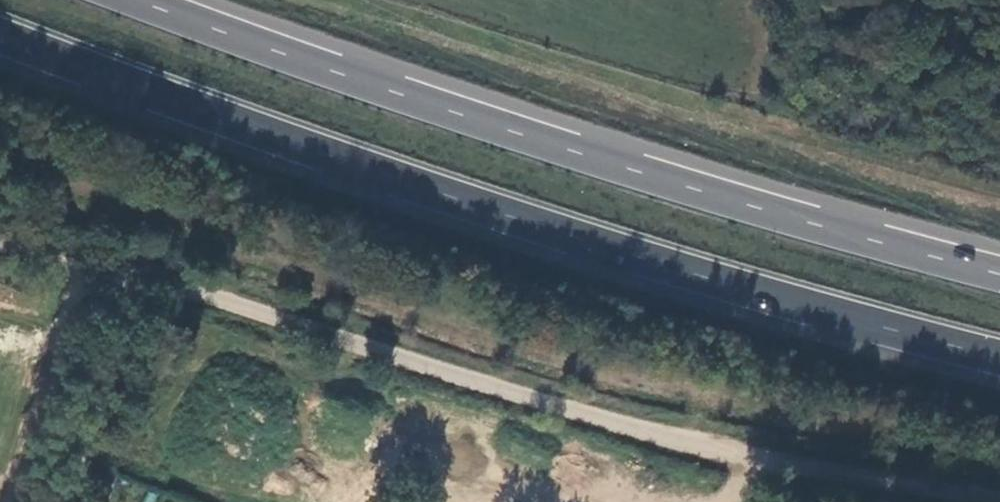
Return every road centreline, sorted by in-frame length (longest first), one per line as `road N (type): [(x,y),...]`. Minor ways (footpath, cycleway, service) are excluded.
road 1 (trunk): [(0,32),(539,223),(999,356)]
road 2 (unclassified): [(0,247),(164,284),(741,459),(999,499)]
road 3 (trunk): [(999,273),(558,144),(141,0)]

